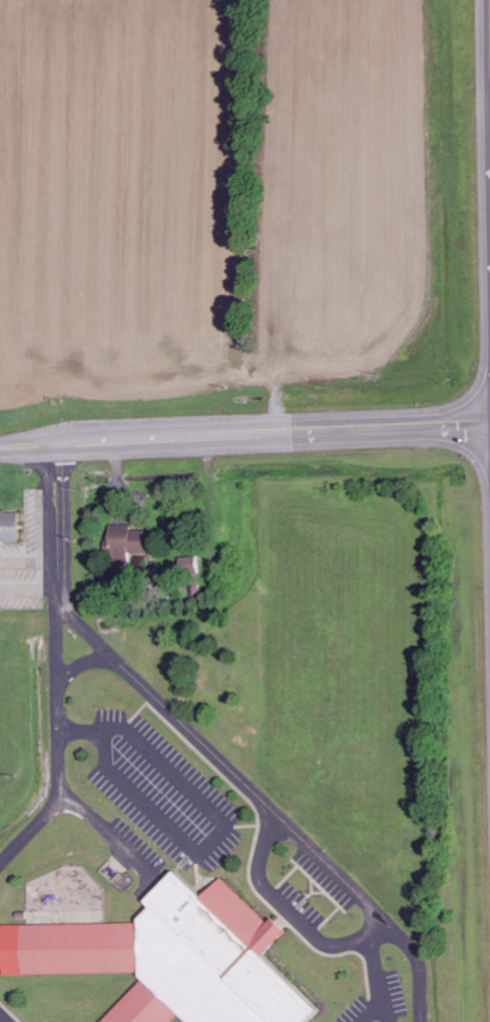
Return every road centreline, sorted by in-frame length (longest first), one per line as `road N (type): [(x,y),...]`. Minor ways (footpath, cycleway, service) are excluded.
road 1 (secondary): [(353,430),(0,449)]
road 2 (secondary): [(489,424),(353,430)]

